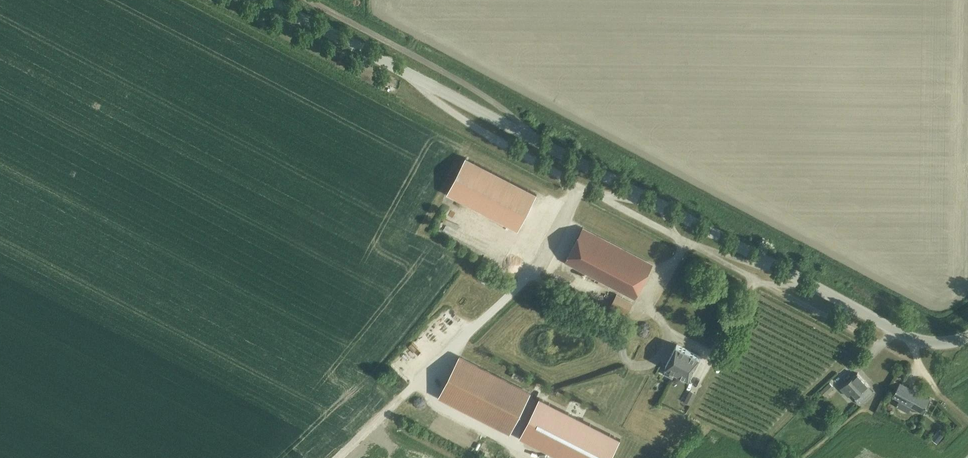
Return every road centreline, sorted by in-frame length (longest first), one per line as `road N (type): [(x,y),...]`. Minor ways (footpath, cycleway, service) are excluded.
road 1 (unclassified): [(309,0),(460,79),(528,136)]
road 2 (unclassified): [(967,337),(921,342),(760,258)]
road 3 (unclassified): [(595,195),(456,115),(426,83)]
road 4 (unclassified): [(426,83),(266,0)]
road 5 (unclassified): [(648,198),(528,136)]

